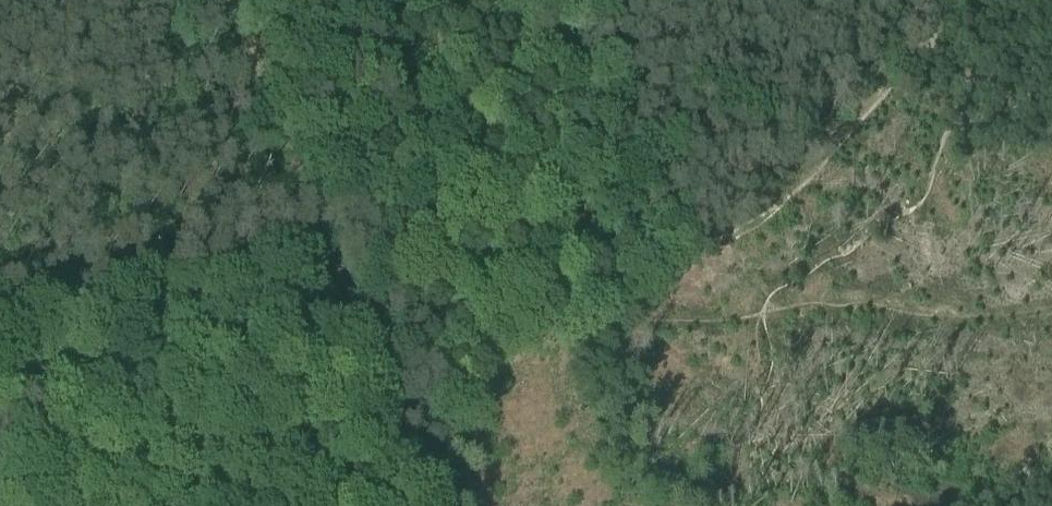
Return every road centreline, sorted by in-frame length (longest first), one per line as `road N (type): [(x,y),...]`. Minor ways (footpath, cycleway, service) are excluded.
road 1 (track): [(435,505),(219,0)]

